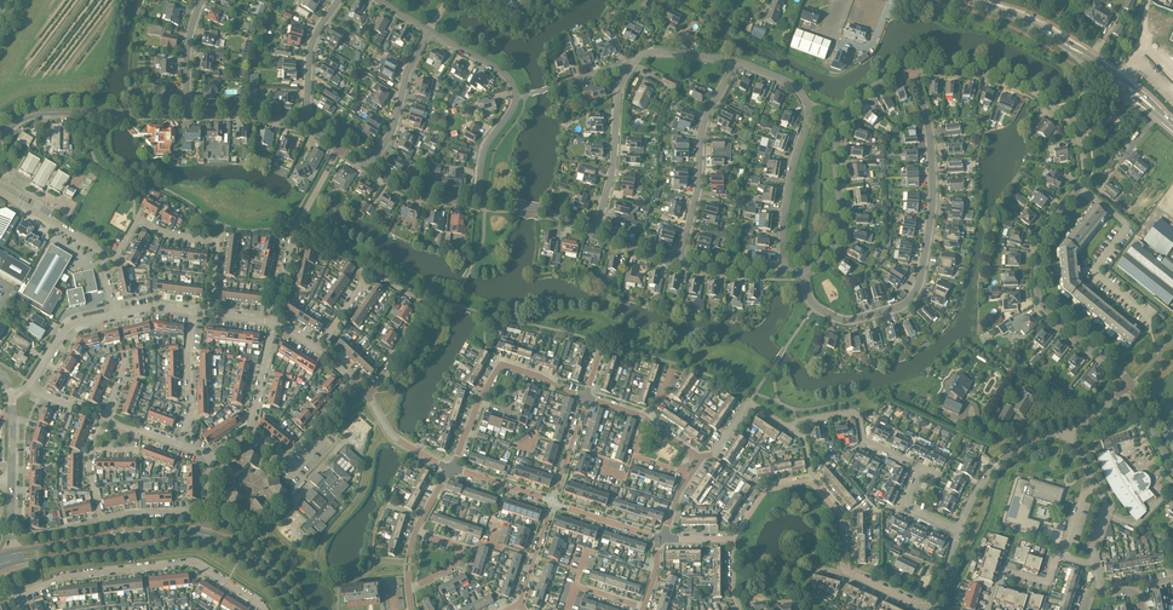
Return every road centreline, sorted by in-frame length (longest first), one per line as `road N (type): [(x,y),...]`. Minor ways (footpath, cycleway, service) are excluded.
road 1 (residential): [(801,271),(816,307),(847,320),(914,299),(933,158),(911,71)]
road 2 (residential): [(265,609),(188,563),(63,576),(14,595)]
road 3 (residential): [(367,396),(393,368),(427,306),(367,274),(319,349)]
road 4 (residential): [(736,62),(790,84),(809,108),(785,212),(785,272)]
road 5 (residential): [(911,71),(878,84),(847,115),(836,152),(837,241),(801,271)]
road 6 (residential): [(1131,384),(1042,305),(1039,244),(1080,187)]
road 7 (tertiary): [(1172,126),(1076,51),(968,0)]
road 8 (residential): [(1080,187),(1076,131),(1030,89),(985,73),(911,71)]
road 9 (residential): [(479,202),(485,149),(512,108),(514,85),(430,30)]
road 10 (residential): [(680,265),(702,131),(736,62)]
road 11 (residential): [(103,262),(115,259),(137,222),(212,240),(212,313)]
road 12 (tertiary): [(6,565),(200,543)]
road 13 (residential): [(185,113),(49,113),(17,124),(0,142)]
road 14 (tertiary): [(202,532),(9,553)]
road 15 (residential): [(273,322),(296,229),(338,148)]
road 16 (residential): [(920,466),(865,442),(853,412),(792,428)]
road 17 (residential): [(958,531),(994,469),(1068,432)]
road 18 (residential): [(369,167),(393,132),(408,71),(430,30)]
road 19 (residential): [(357,384),(286,458),(250,432)]
road 20 (residential): [(595,233),(615,154),(616,90)]
road 21 (residential): [(180,446),(191,410),(193,311)]
road 22 (residential): [(340,0),(313,41),(306,126)]
road 23 (tertiary): [(298,609),(256,554),(202,532)]
road 24 (residential): [(103,262),(90,245),(0,192)]
road 25 (residential): [(306,126),(185,113)]
road 26 (residential): [(595,233),(544,210),(479,202)]
road 27 (residential): [(116,314),(70,327),(30,388)]

